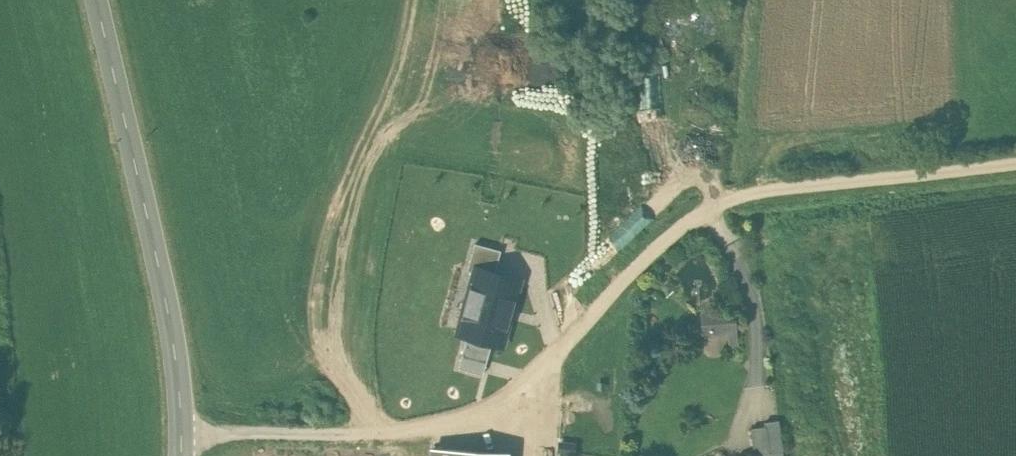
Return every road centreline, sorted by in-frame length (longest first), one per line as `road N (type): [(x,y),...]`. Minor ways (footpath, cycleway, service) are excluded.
road 1 (residential): [(1015,159),(760,191),(708,208),(494,404),(459,418),(352,434),(182,431)]
road 2 (tertiary): [(182,431),(175,327),(100,0)]

